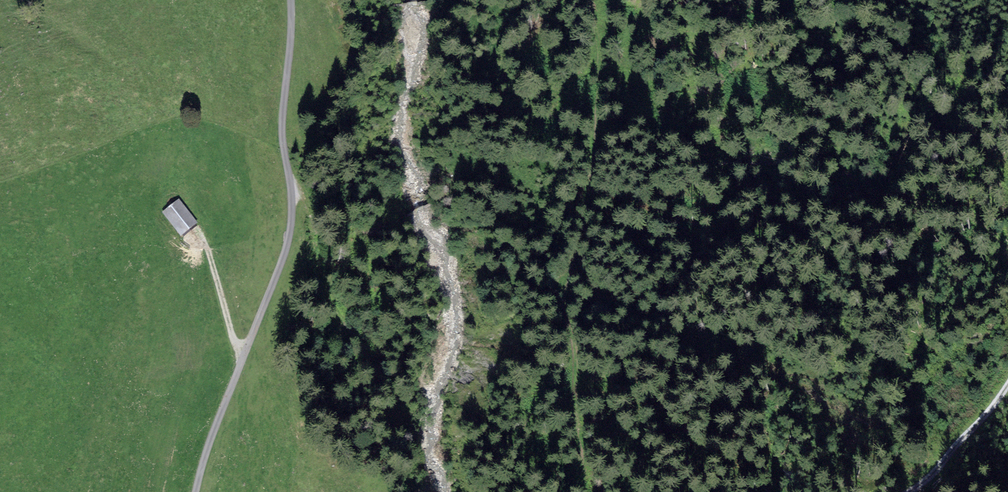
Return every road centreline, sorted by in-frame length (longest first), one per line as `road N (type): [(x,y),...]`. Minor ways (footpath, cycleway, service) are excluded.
road 1 (unclassified): [(196,491),(288,241),(282,117),(291,0)]
road 2 (track): [(593,0),(590,96),(552,208)]
road 3 (track): [(1007,387),(910,491)]
road 4 (track): [(198,233),(245,352)]

